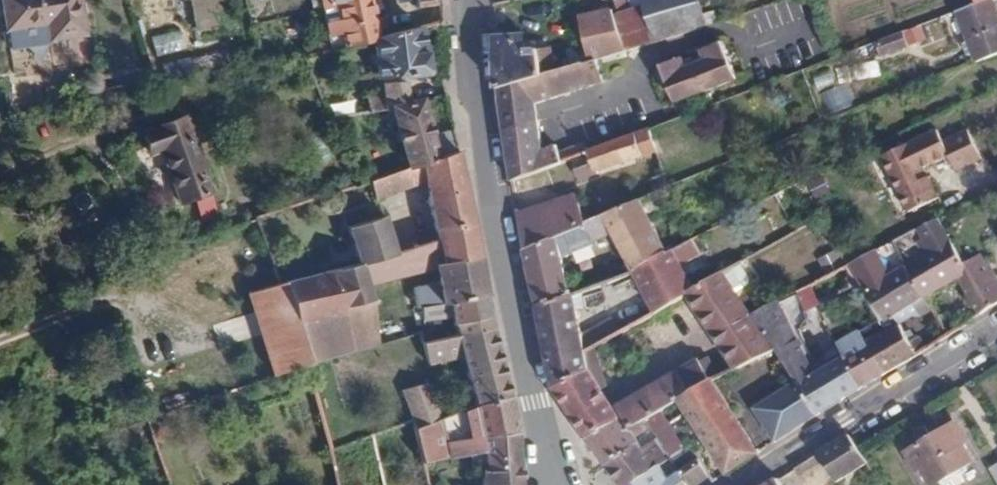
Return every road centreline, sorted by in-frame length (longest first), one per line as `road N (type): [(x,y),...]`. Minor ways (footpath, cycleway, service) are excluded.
road 1 (tertiary): [(466,0),(485,176),(550,484)]
road 2 (residential): [(996,328),(743,484)]

